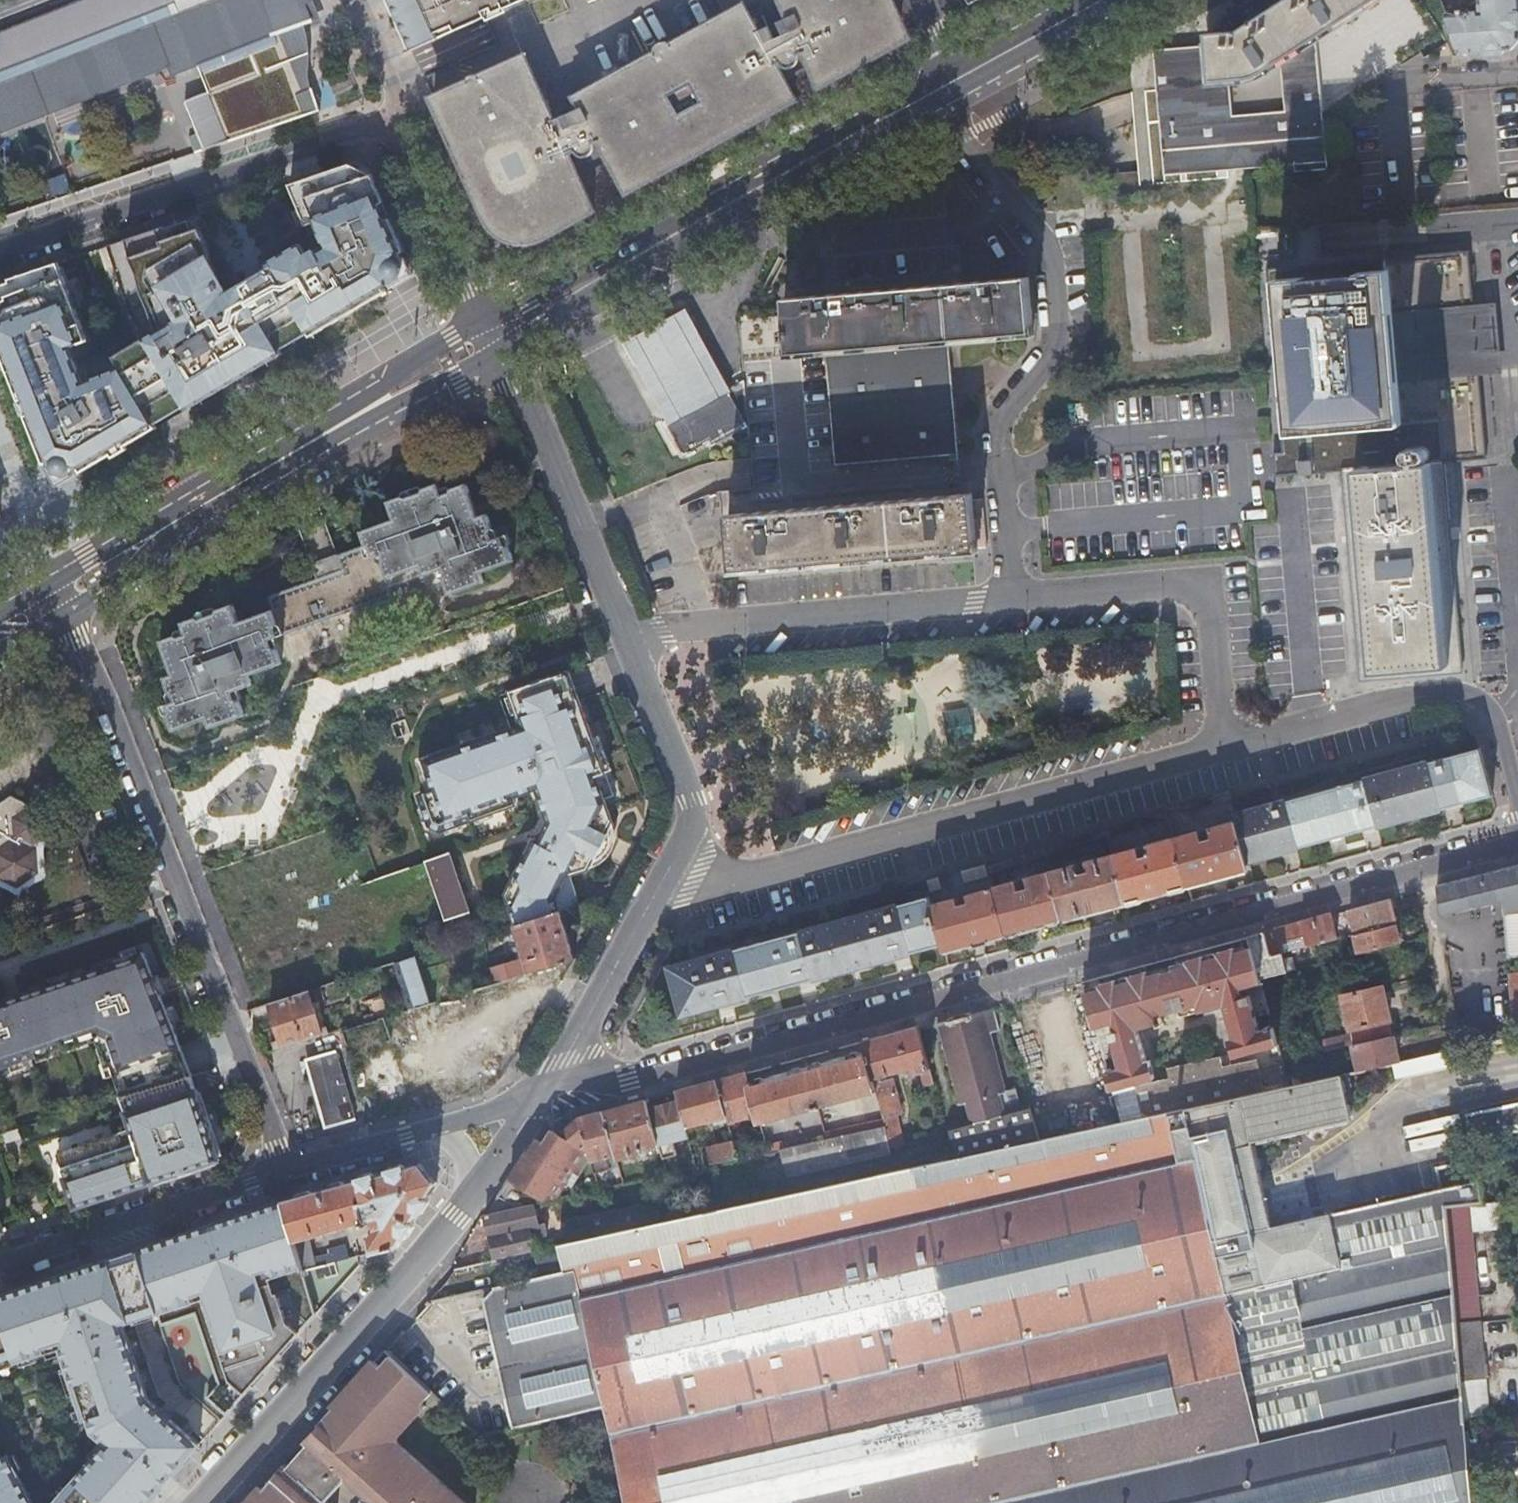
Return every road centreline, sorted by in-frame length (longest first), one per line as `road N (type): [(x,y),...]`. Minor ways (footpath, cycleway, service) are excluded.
road 1 (residential): [(1418,871),(630,1083),(580,1082),(541,1095)]
road 2 (residential): [(73,599),(286,1170)]
road 3 (residential): [(666,876),(747,876),(1224,746)]
road 4 (secondary): [(484,319),(0,611)]
road 5 (residential): [(1014,600),(1003,426),(1056,352),(1049,255),(959,95)]
road 6 (residential): [(541,1095),(419,1265),(201,1502)]
road 7 (secondary): [(951,72),(484,319)]
road 8 (secondary): [(501,356),(959,95)]
road 9 (secondary): [(73,599),(501,356)]
road 10 (residential): [(405,112),(0,248)]
road 11 (residential): [(1014,600),(626,635)]
road 12 (residential): [(1224,746),(1211,579),(1014,600)]
road 13 (residential): [(1517,793),(1497,720),(1468,695),(1425,697),(1224,746)]
road 14 (residential): [(501,356),(626,635)]
road 15 (residential): [(286,1170),(0,1266)]
road 16 (residential): [(541,1095),(286,1170)]
road 17 (residential): [(626,635),(689,803),(691,823),(666,876)]
road 18 (residential): [(666,876),(541,1095)]
road 19 (residential): [(405,112),(484,319)]
road 20 (secondary): [(959,95),(1140,0)]
road 21 (unclassified): [(1418,871),(1447,1042)]
road 22 (secondary): [(1080,0),(951,72)]
road 23 (residential): [(405,112),(356,0)]

